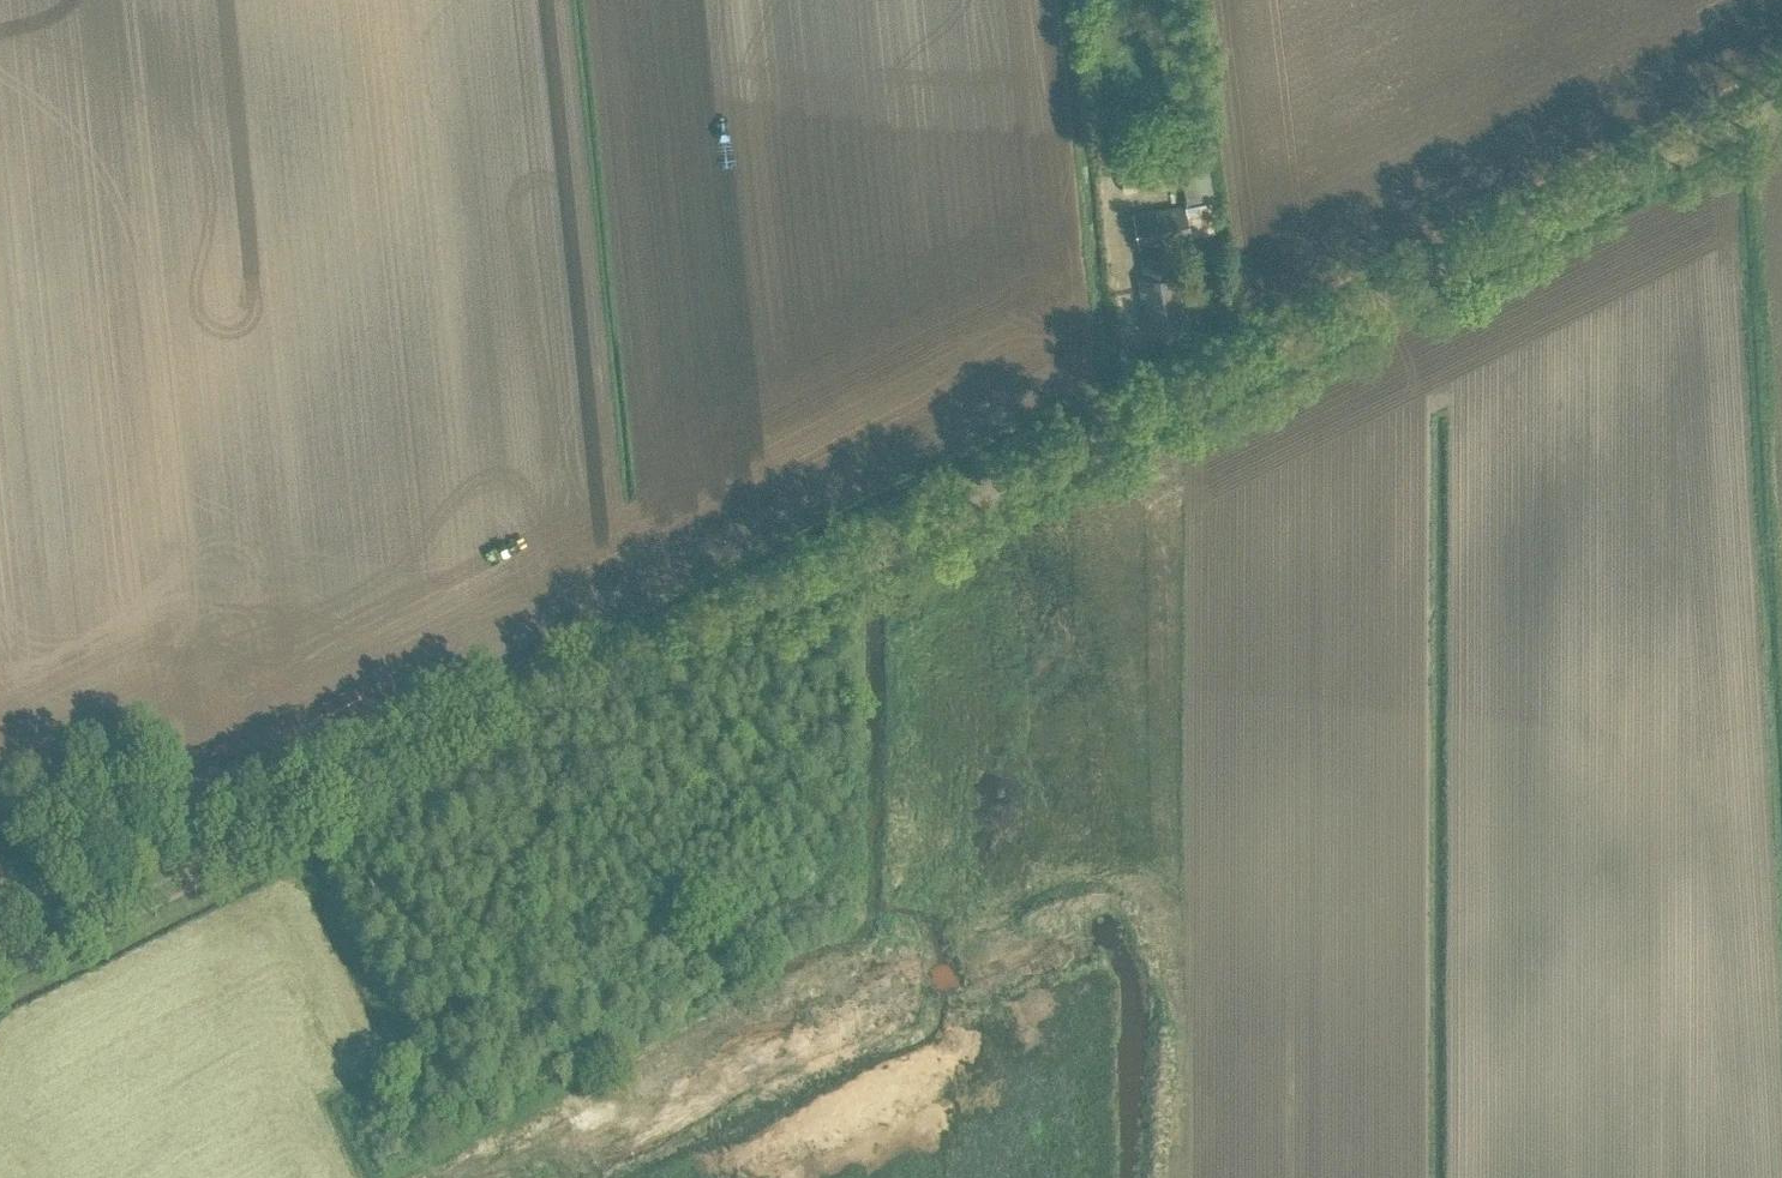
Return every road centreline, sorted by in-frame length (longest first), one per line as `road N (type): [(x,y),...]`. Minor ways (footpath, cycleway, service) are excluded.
road 1 (unclassified): [(1781,91),(0,969)]

